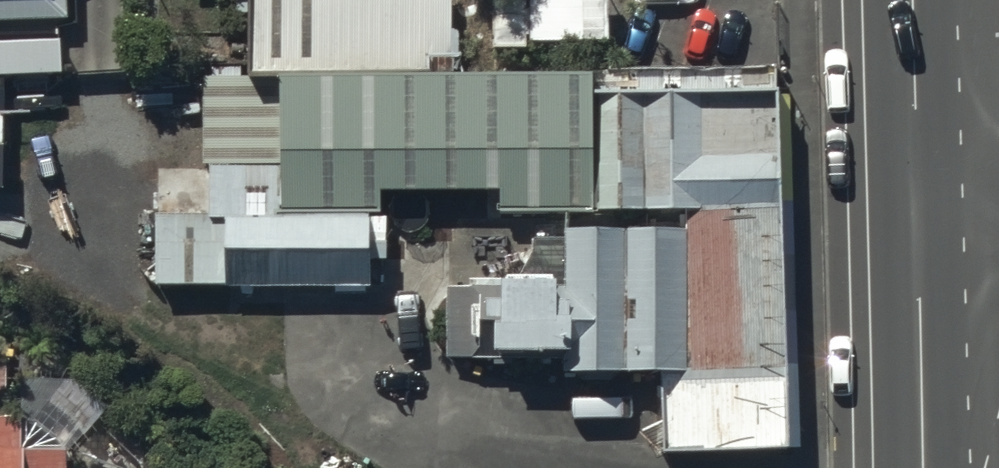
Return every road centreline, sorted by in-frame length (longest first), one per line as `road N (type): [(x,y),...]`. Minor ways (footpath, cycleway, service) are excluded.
road 1 (secondary): [(914,200),(919,467)]
road 2 (secondary): [(911,0),(914,200)]

